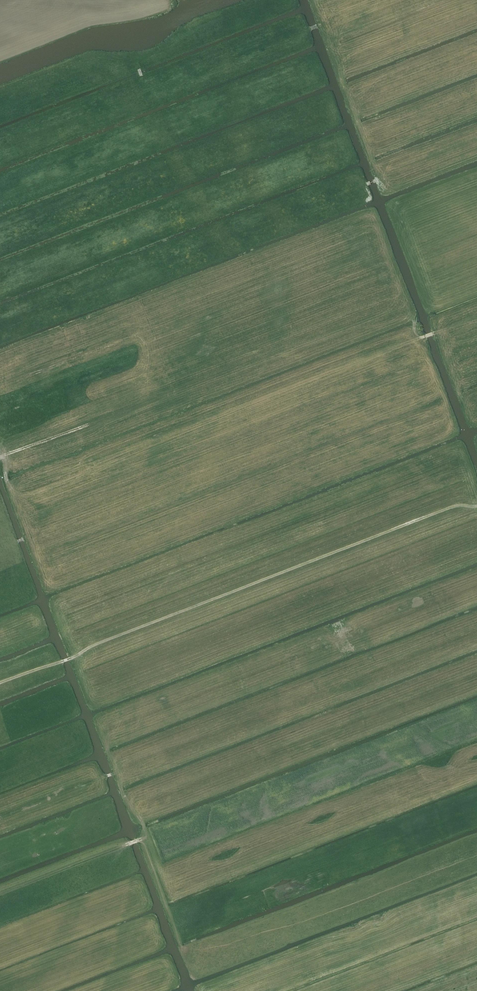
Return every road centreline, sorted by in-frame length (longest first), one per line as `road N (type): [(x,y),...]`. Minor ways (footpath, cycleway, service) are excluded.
road 1 (track): [(0,684),(454,503),(476,503)]

